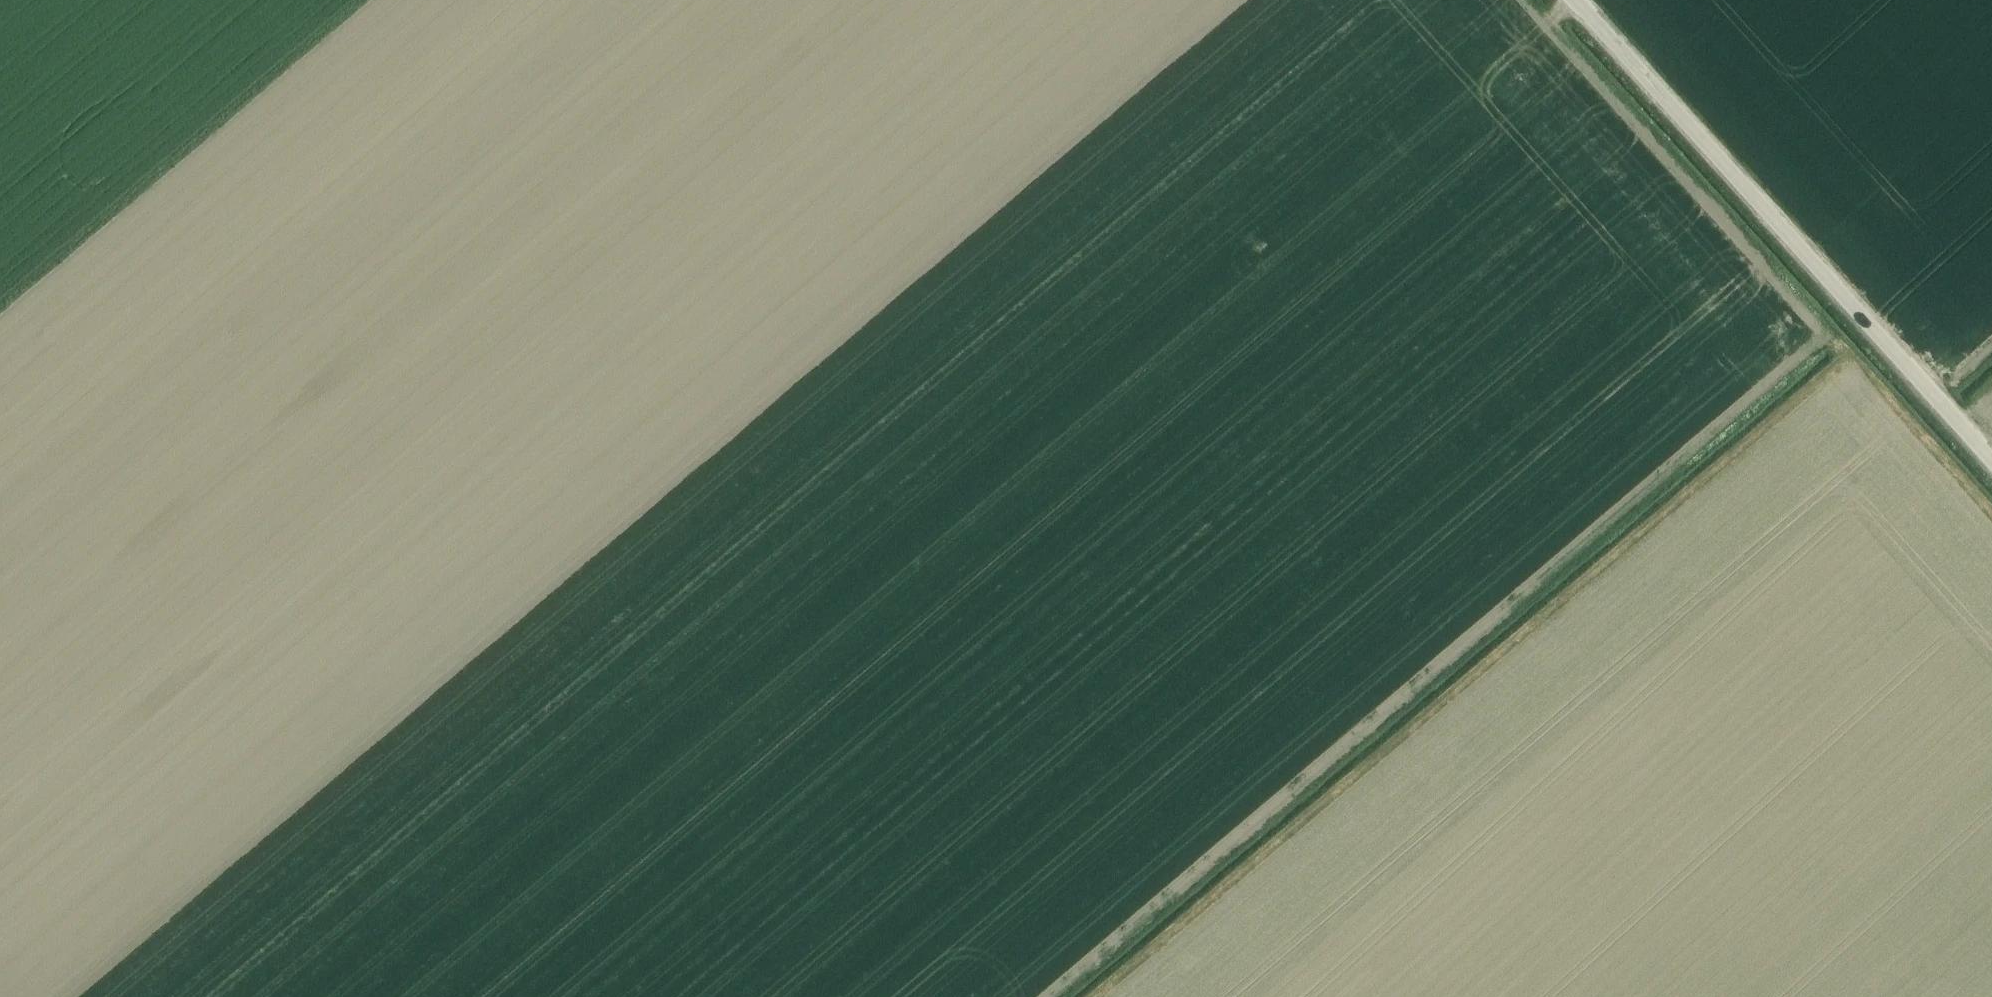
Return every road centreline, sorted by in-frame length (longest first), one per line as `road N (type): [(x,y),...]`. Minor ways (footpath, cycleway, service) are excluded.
road 1 (tertiary): [(1991,461),(1575,0)]

